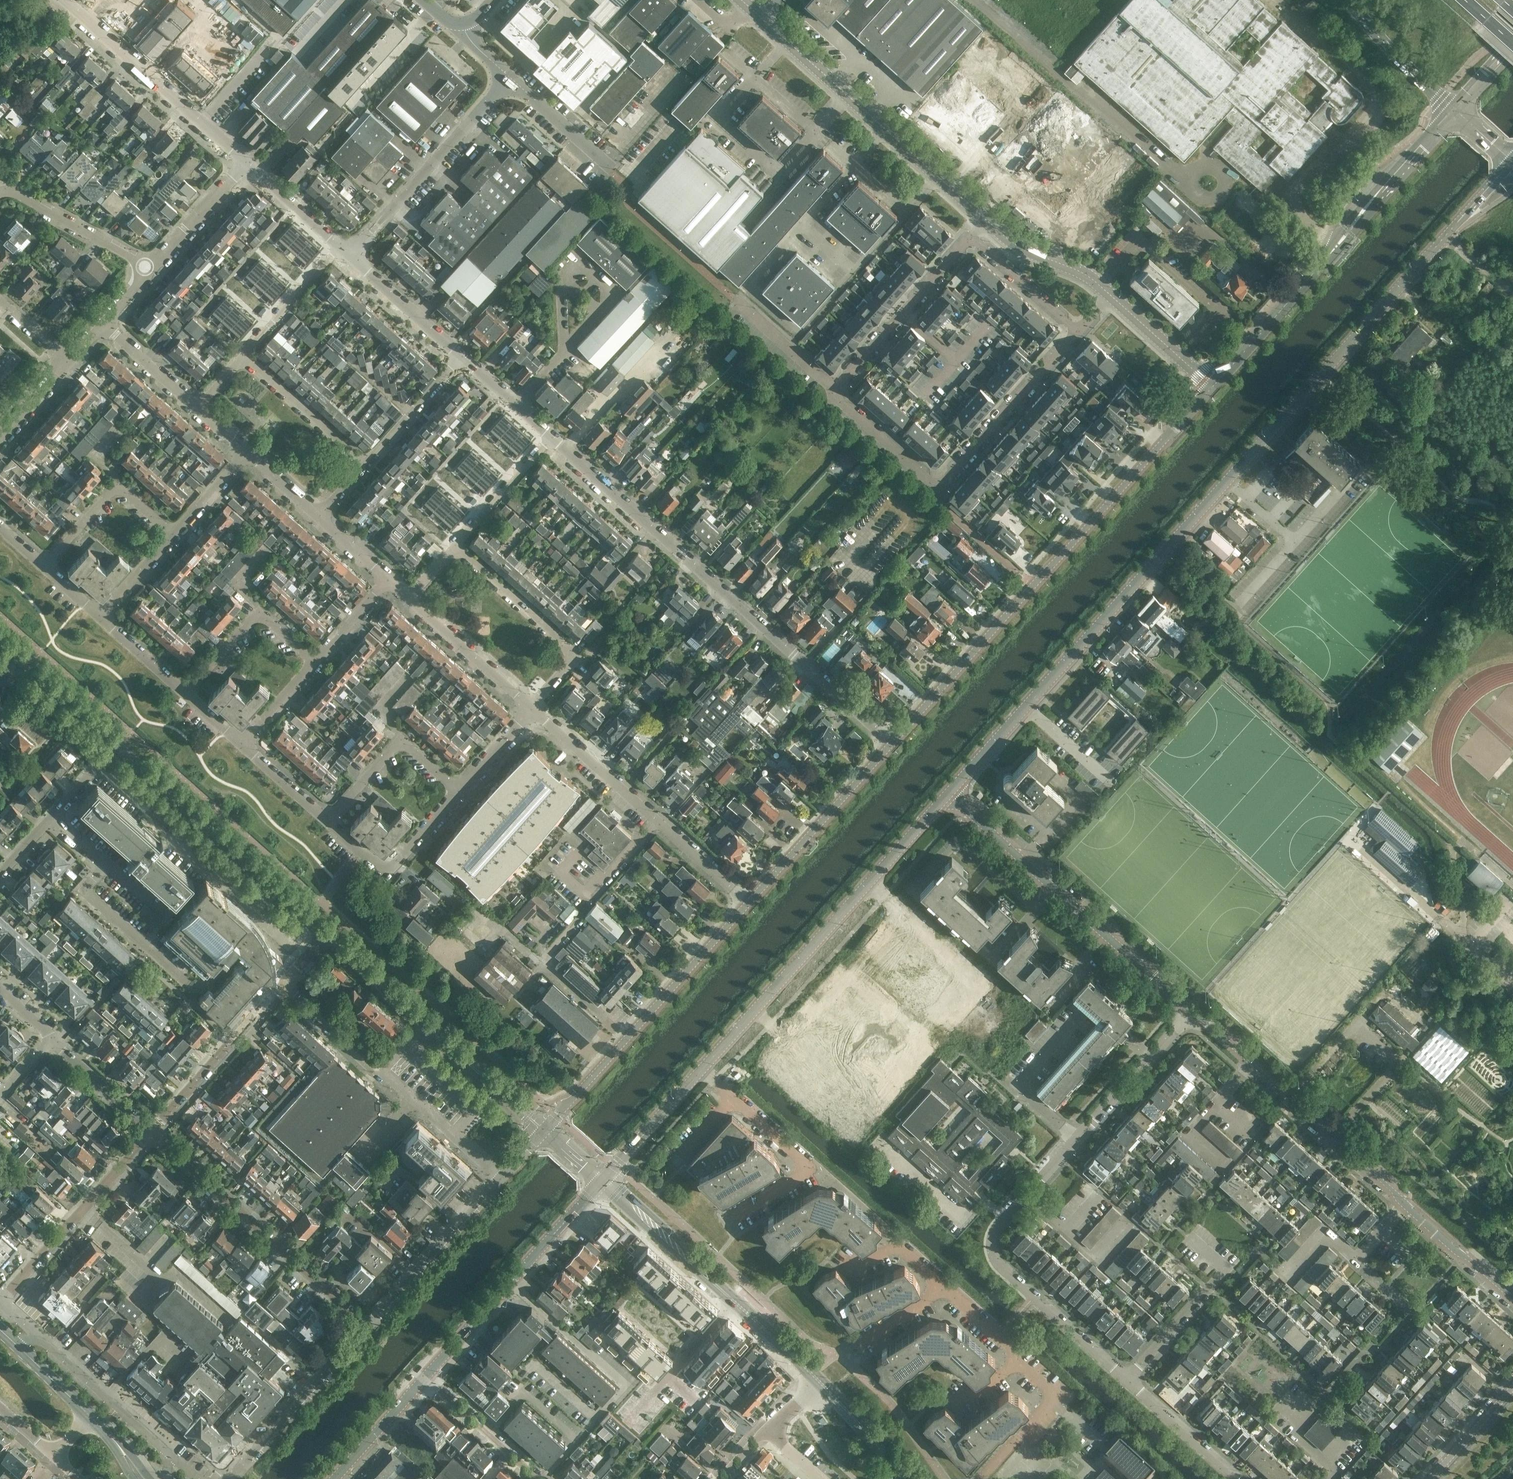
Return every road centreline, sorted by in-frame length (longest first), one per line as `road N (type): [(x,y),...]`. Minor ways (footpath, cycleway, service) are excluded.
road 1 (tertiary): [(949,791),(1512,160)]
road 2 (tertiary): [(893,742),(1214,387)]
road 3 (residential): [(893,742),(552,440)]
road 4 (tertiary): [(703,1072),(949,791)]
road 5 (tertiary): [(1214,387),(1458,112)]
road 6 (residential): [(834,390),(939,487),(1077,332)]
road 7 (tertiary): [(1193,1010),(949,791)]
road 8 (tertiary): [(544,1130),(749,903)]
road 9 (tertiary): [(987,221),(761,17)]
road 10 (residential): [(368,1329),(153,1132)]
road 11 (tertiary): [(544,1130),(327,936)]
road 12 (residential): [(749,903),(533,709)]
road 13 (tertiary): [(327,936),(116,746)]
road 14 (residential): [(544,1130),(368,1329)]
road 15 (tertiary): [(425,1377),(603,1180)]
road 16 (residential): [(1129,1380),(1000,1267),(994,1236),(1025,1197)]
road 17 (residential): [(248,163),(66,0)]
road 18 (residential): [(533,709),(581,657),(456,545)]
road 19 (unclassified): [(352,254),(510,78)]
road 20 (residential): [(231,960),(211,983),(186,981),(84,890),(106,863)]
road 21 (residential): [(0,1299),(153,1132)]
road 22 (tertiary): [(749,903),(893,742)]
road 23 (residential): [(972,237),(834,390)]
road 24 (tertiary): [(1406,1205),(1254,1066)]
road 25 (residential): [(368,1329),(232,1478)]
road 26 (residential): [(1129,1380),(1227,1270),(1190,1236)]
road 27 (residential): [(153,1132),(282,986)]
road 28 (residential): [(733,1217),(801,1172),(798,1156),(733,1098)]
road 29 (tertiary): [(735,1302),(603,1180)]
road 30 (residential): [(1286,1272),(1325,1229),(1357,1257),(1406,1205)]
road 31 (residential): [(1077,1137),(1193,1010)]
road 32 (residential): [(0,195),(23,195),(150,269)]
road 33 (residential): [(1077,1137),(1020,1086),(1081,1017)]
road 34 (residential): [(167,1452),(42,1339)]
road 35 (residential): [(533,709),(411,598)]
road 36 (residential): [(979,1478),(1057,1398),(1022,1363)]
road 37 (residential): [(367,462),(246,356)]
road 38 (trunk): [(1348,0),(1458,112)]
road 39 (tertiary): [(116,746),(0,643)]
road 40 (residential): [(463,360),(352,254)]
road 41 (residential): [(425,1377),(537,1478)]
road 42 (tertiary): [(603,1180),(703,1072)]
road 43 (residential): [(341,246),(246,356)]
road 44 (residential): [(1236,1478),(1129,1380)]
road 45 (residential): [(150,269),(248,163)]
road 46 (tertiary): [(1109,296),(987,221)]
road 47 (tertiary): [(1512,1300),(1406,1205)]
road 48 (residential): [(552,440),(456,545)]
road 49 (residential): [(972,237),(1077,332)]
road 50 (residential): [(367,462),(463,360)]
road 51 (unclassified): [(612,172),(510,78)]
road 52 (residential): [(52,1044),(153,1132)]
road 53 (tertiary): [(336,1477),(425,1377)]
road 54 (residential): [(834,390),(735,300)]
road 55 (tertiary): [(1205,380),(1109,296)]
road 56 (tertiary): [(908,1478),(822,1384)]
road 57 (residential): [(341,246),(248,163)]
road 58 (residential): [(374,1070),(282,986)]
road 59 (residential): [(197,404),(106,323)]
road 60 (tertiary): [(1430,1478),(1512,1388)]
road 61 (residential): [(945,1288),(898,1246),(844,1268)]
road 62 (residential): [(735,1302),(656,1392)]

